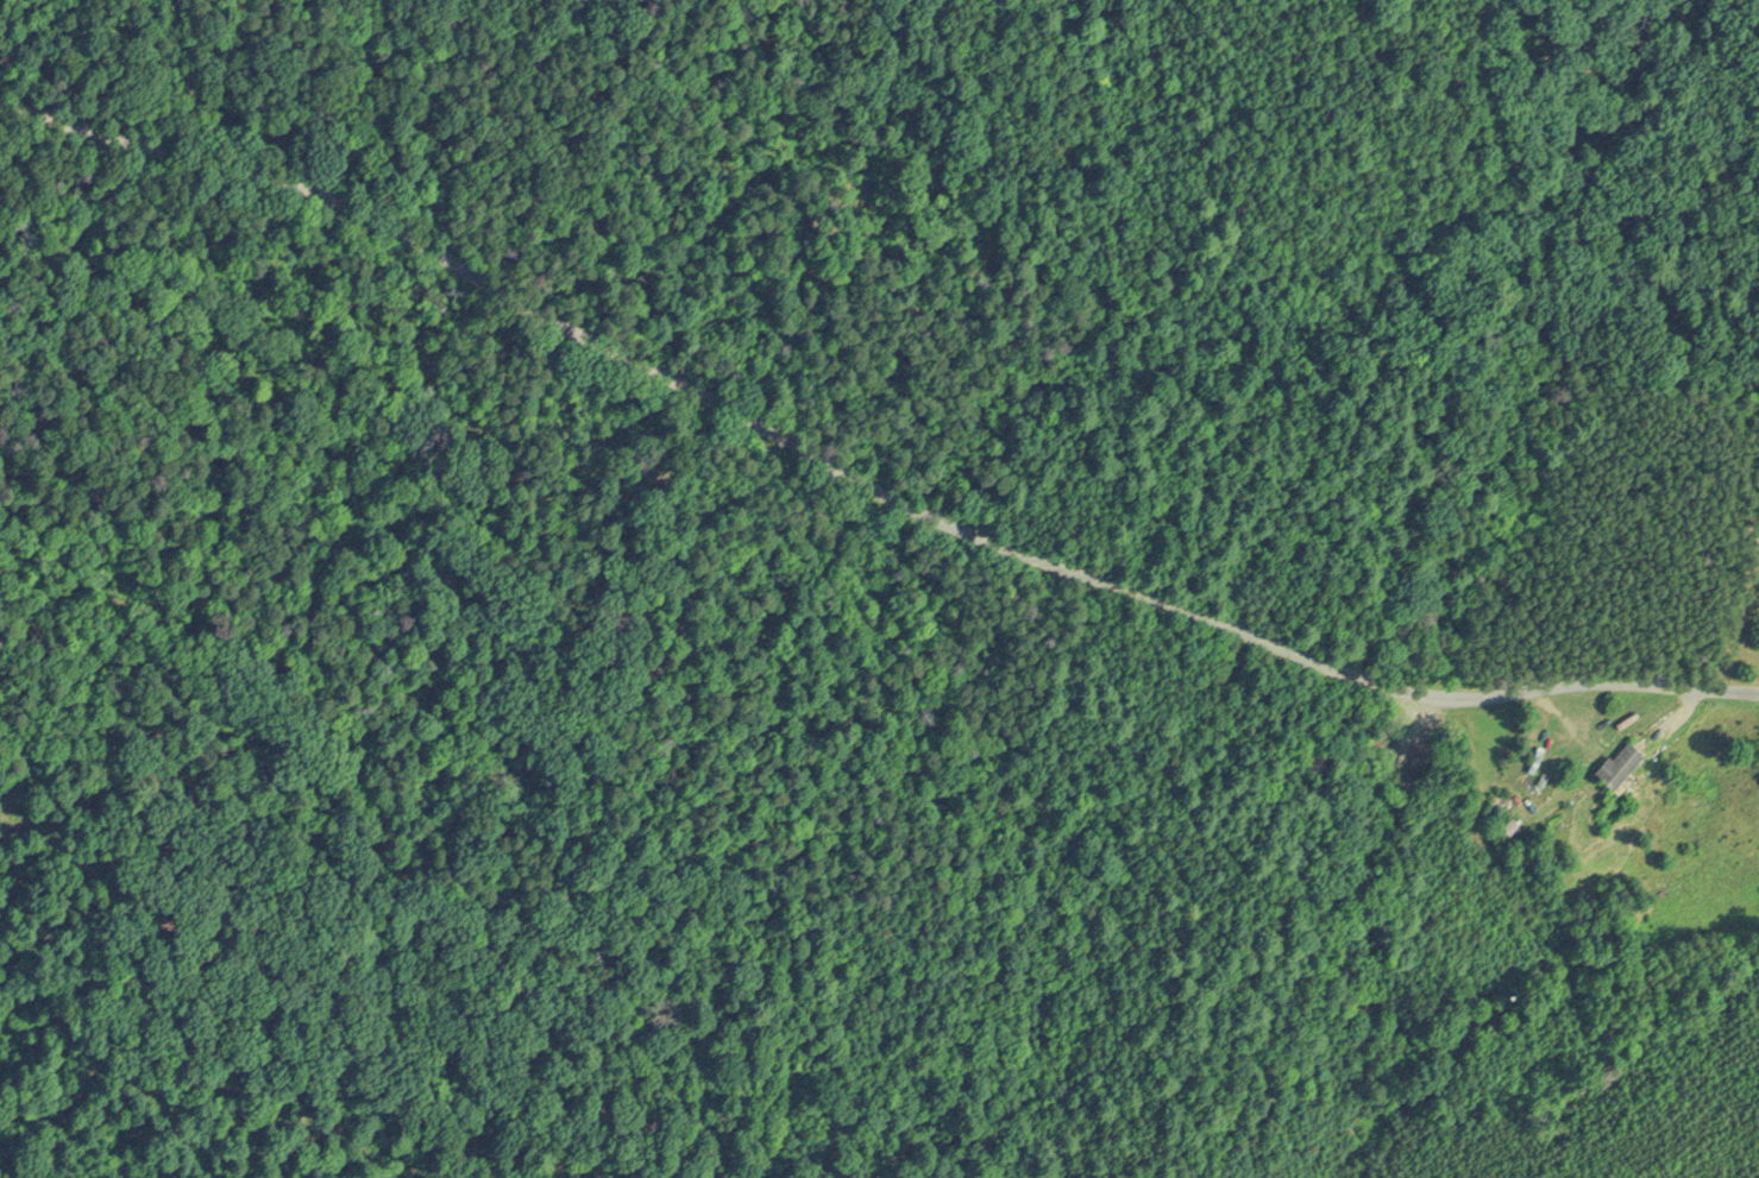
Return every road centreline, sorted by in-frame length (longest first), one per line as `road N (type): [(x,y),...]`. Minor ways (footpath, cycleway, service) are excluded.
road 1 (residential): [(1758,695),(1613,686),(1439,701),(1367,687),(1006,553),(358,216),(0,111)]

